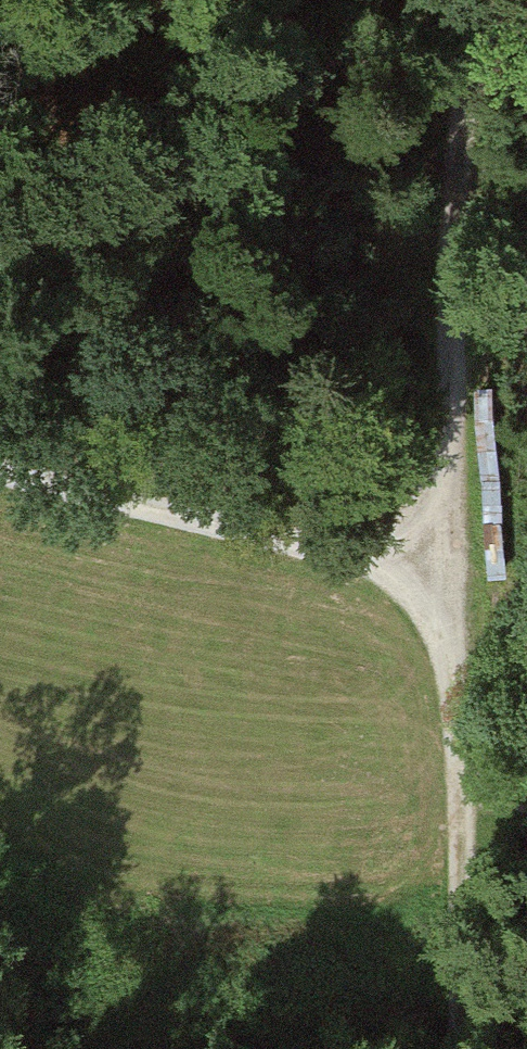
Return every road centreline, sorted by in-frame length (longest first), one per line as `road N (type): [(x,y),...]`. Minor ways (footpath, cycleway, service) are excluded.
road 1 (track): [(492,0),(469,96),(452,302),(462,1048)]
road 2 (track): [(0,473),(396,567),(452,568)]

